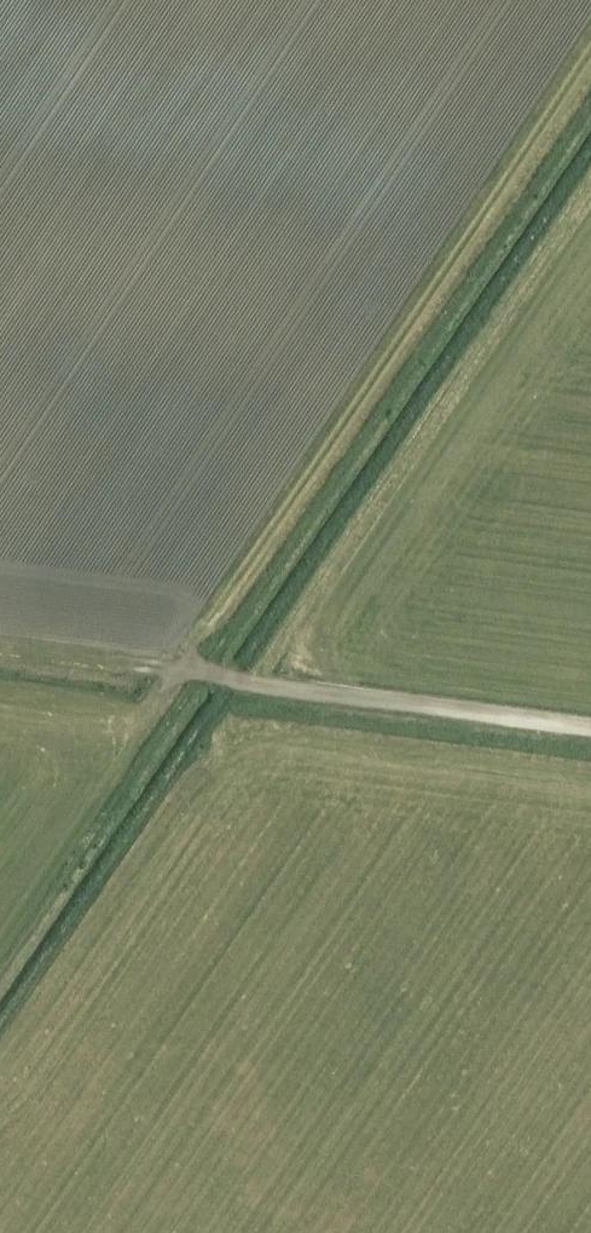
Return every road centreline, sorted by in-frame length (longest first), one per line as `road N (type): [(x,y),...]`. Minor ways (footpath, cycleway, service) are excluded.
road 1 (track): [(590,729),(0,651)]

